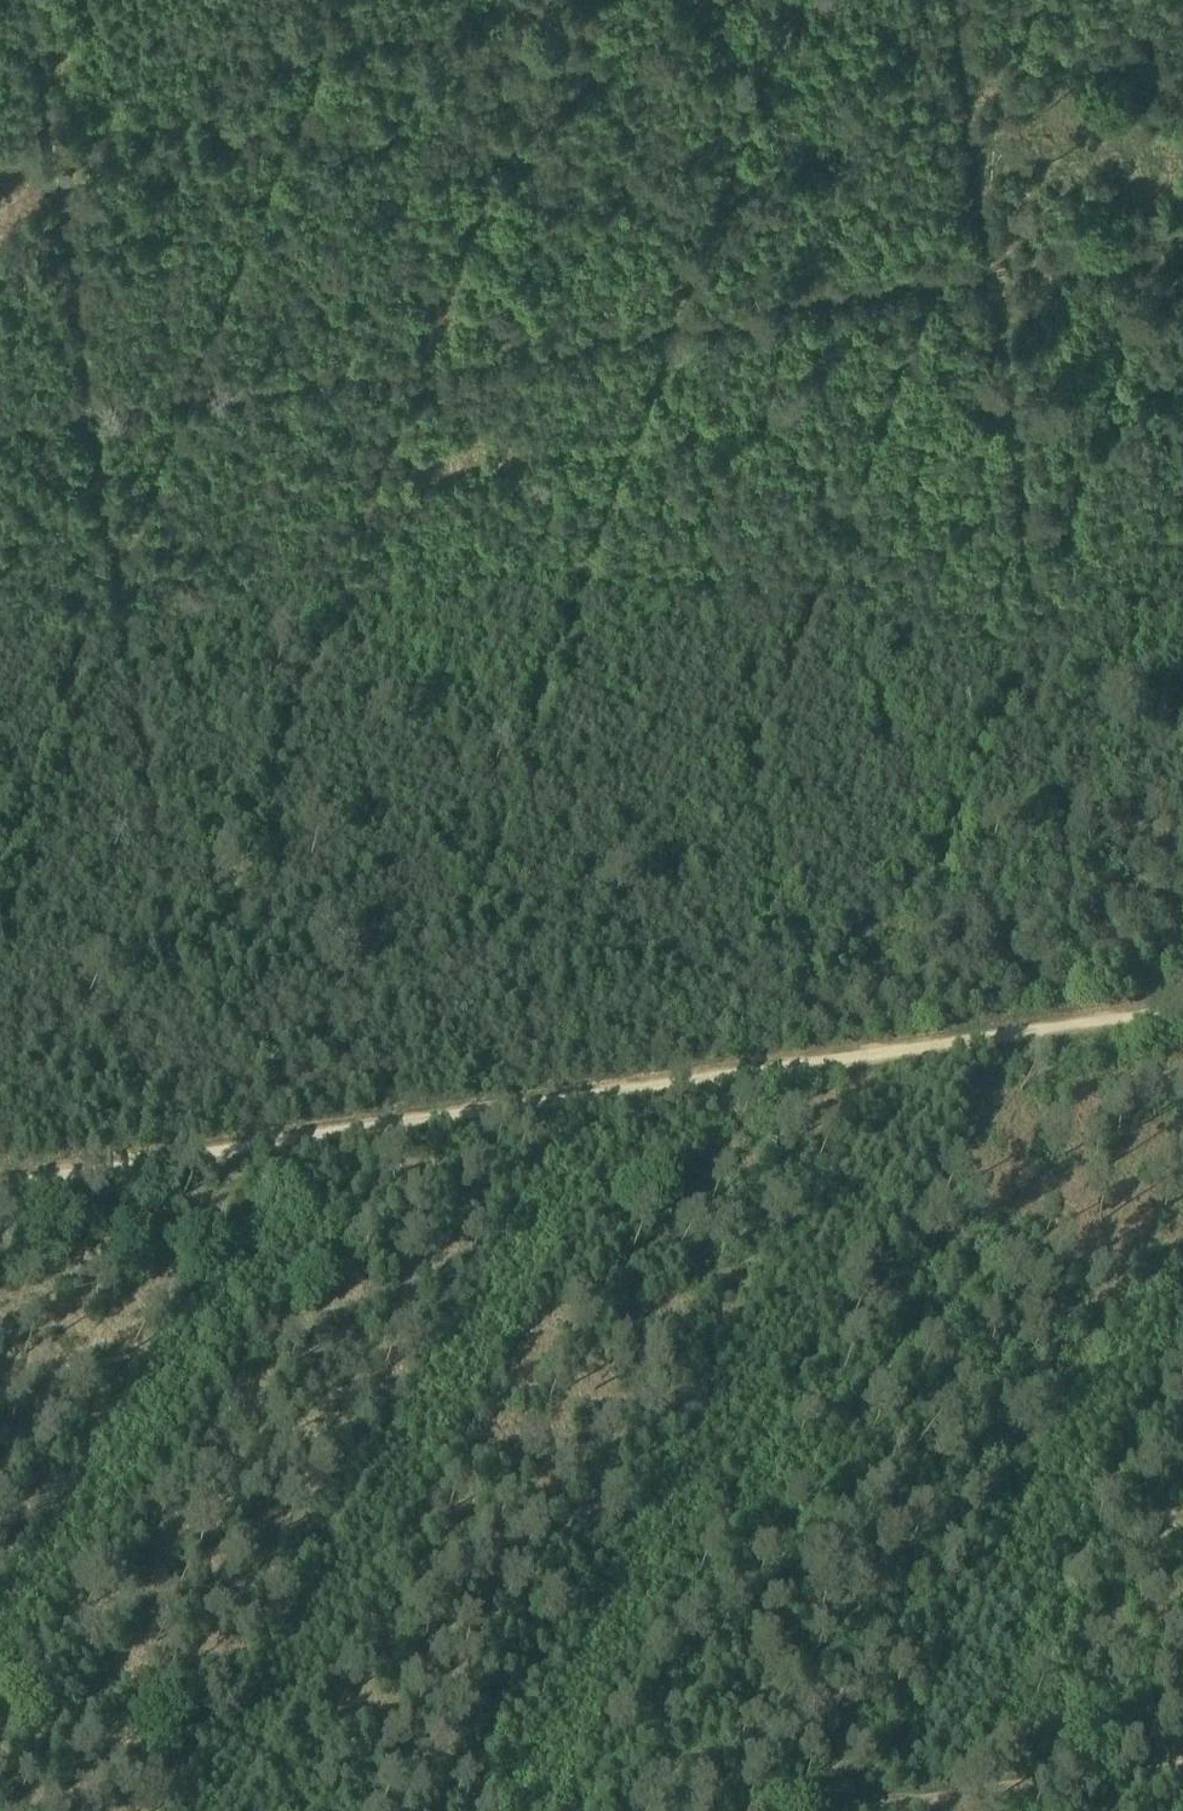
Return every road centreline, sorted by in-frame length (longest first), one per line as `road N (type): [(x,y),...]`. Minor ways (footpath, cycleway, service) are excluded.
road 1 (track): [(24,0),(84,408),(984,270),(949,0)]
road 2 (track): [(0,1186),(1182,1013)]

